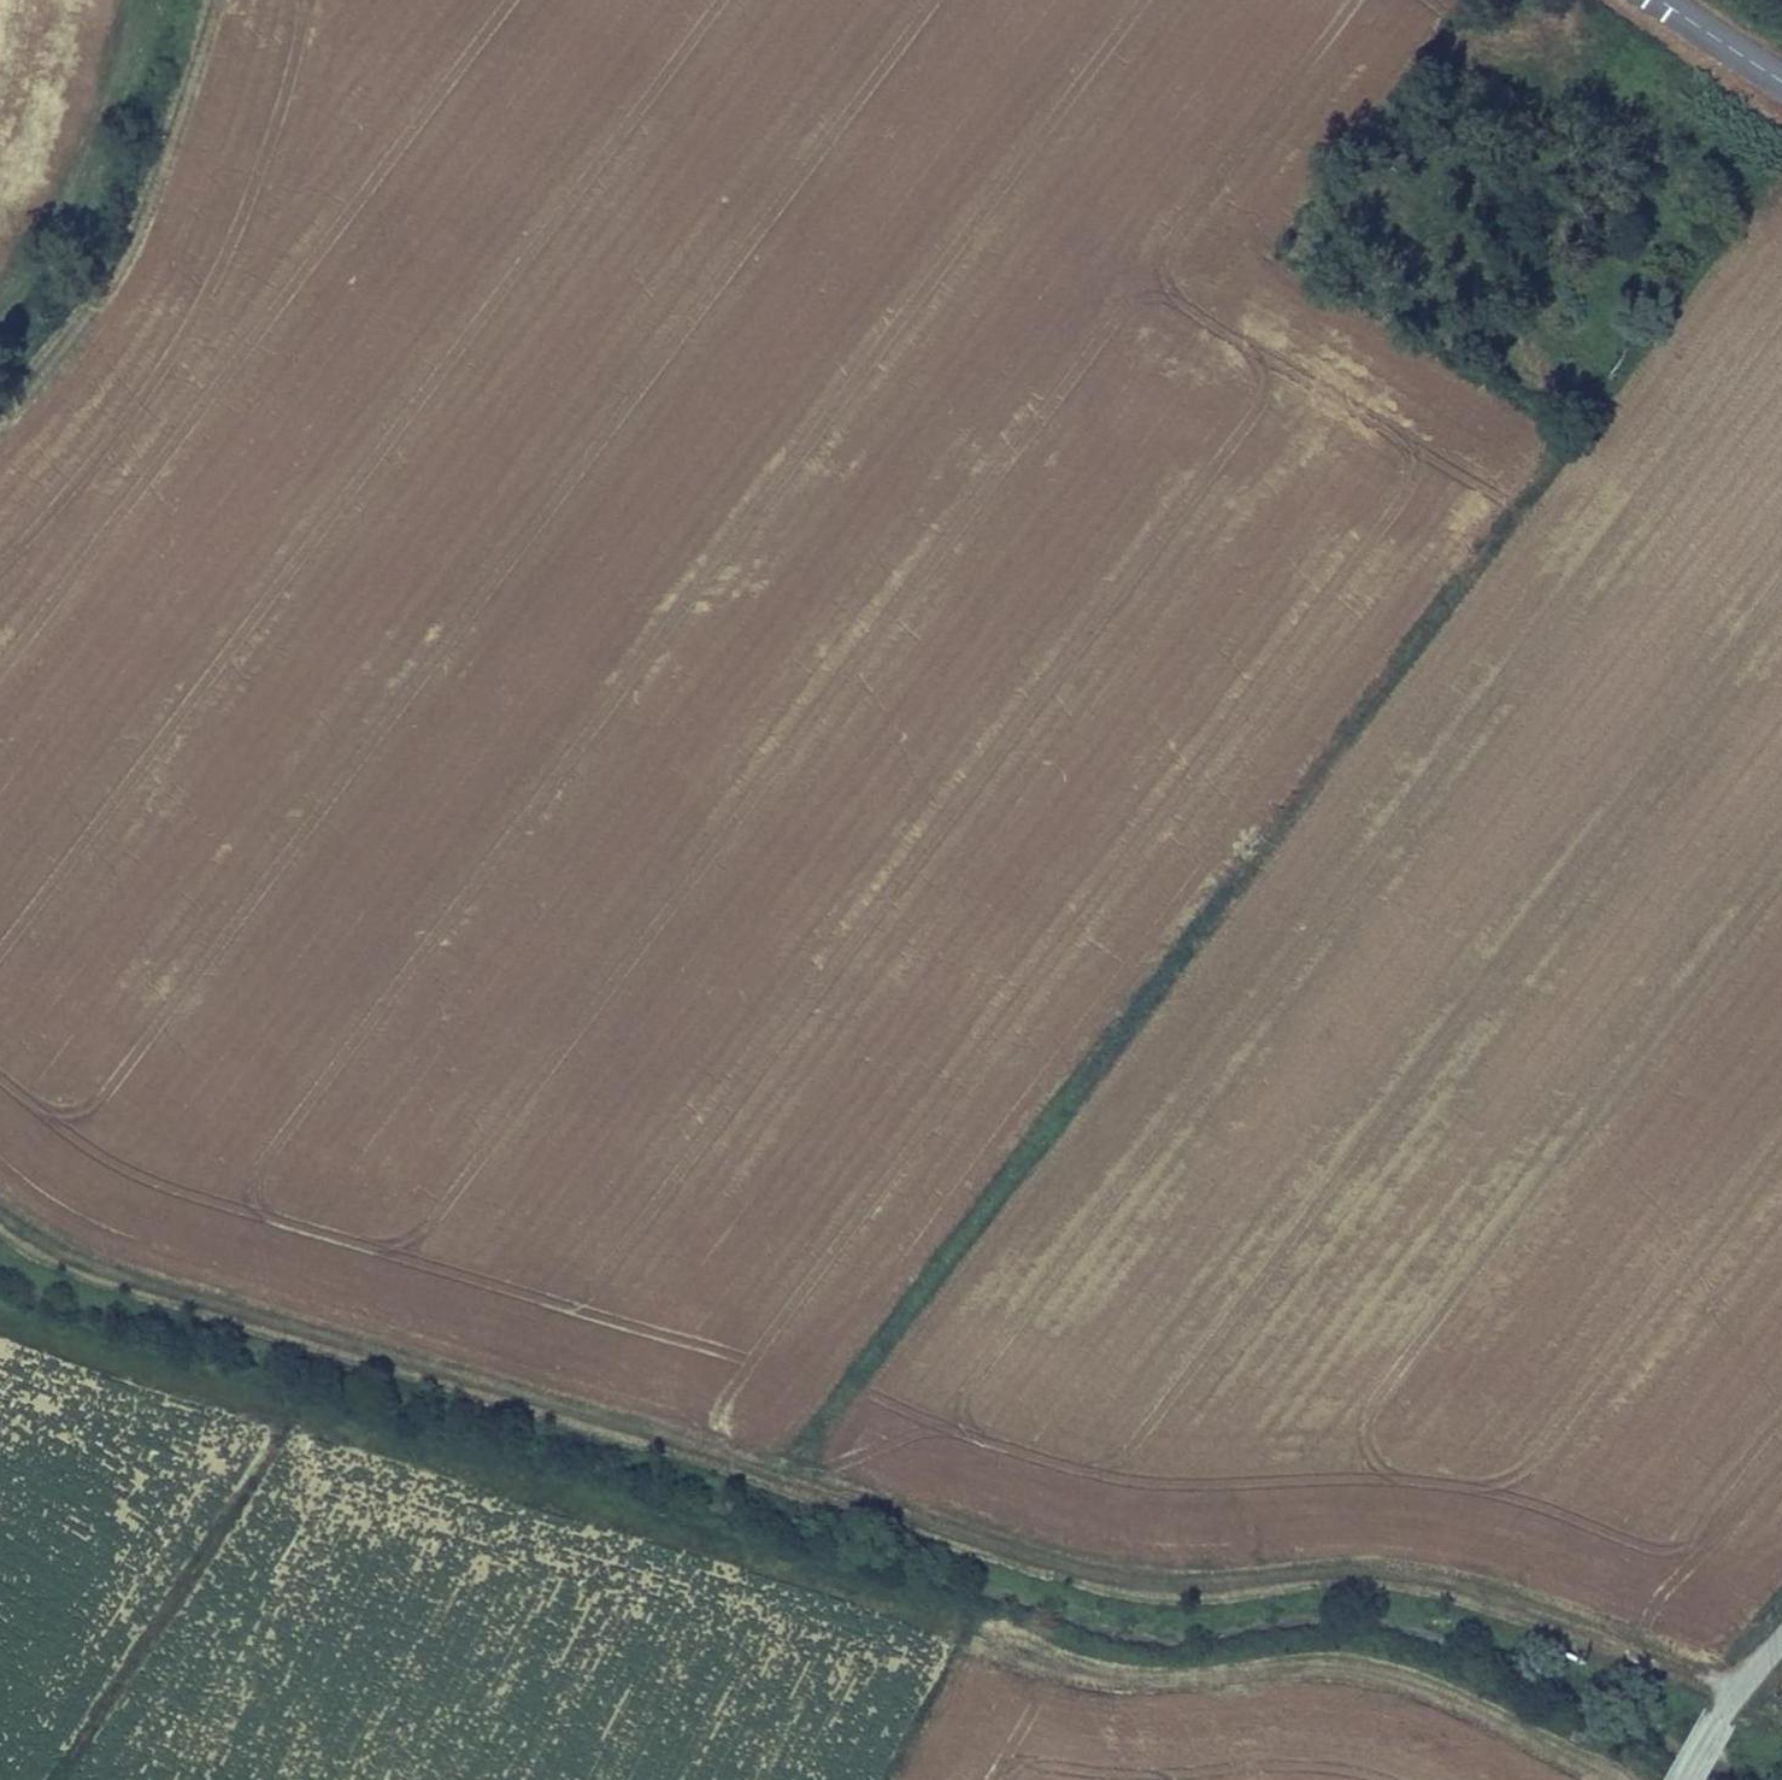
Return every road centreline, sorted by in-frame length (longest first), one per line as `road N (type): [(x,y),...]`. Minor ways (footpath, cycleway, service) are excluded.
road 1 (track): [(1749,1681),(1518,1597),(1410,1576),(1303,1573),(1179,1585),(1080,1572),(31,1250),(0,1225)]
road 2 (unclassified): [(1685,1779),(1720,1718),(1781,1641)]
road 3 (tertiary): [(1666,0),(1781,76)]

